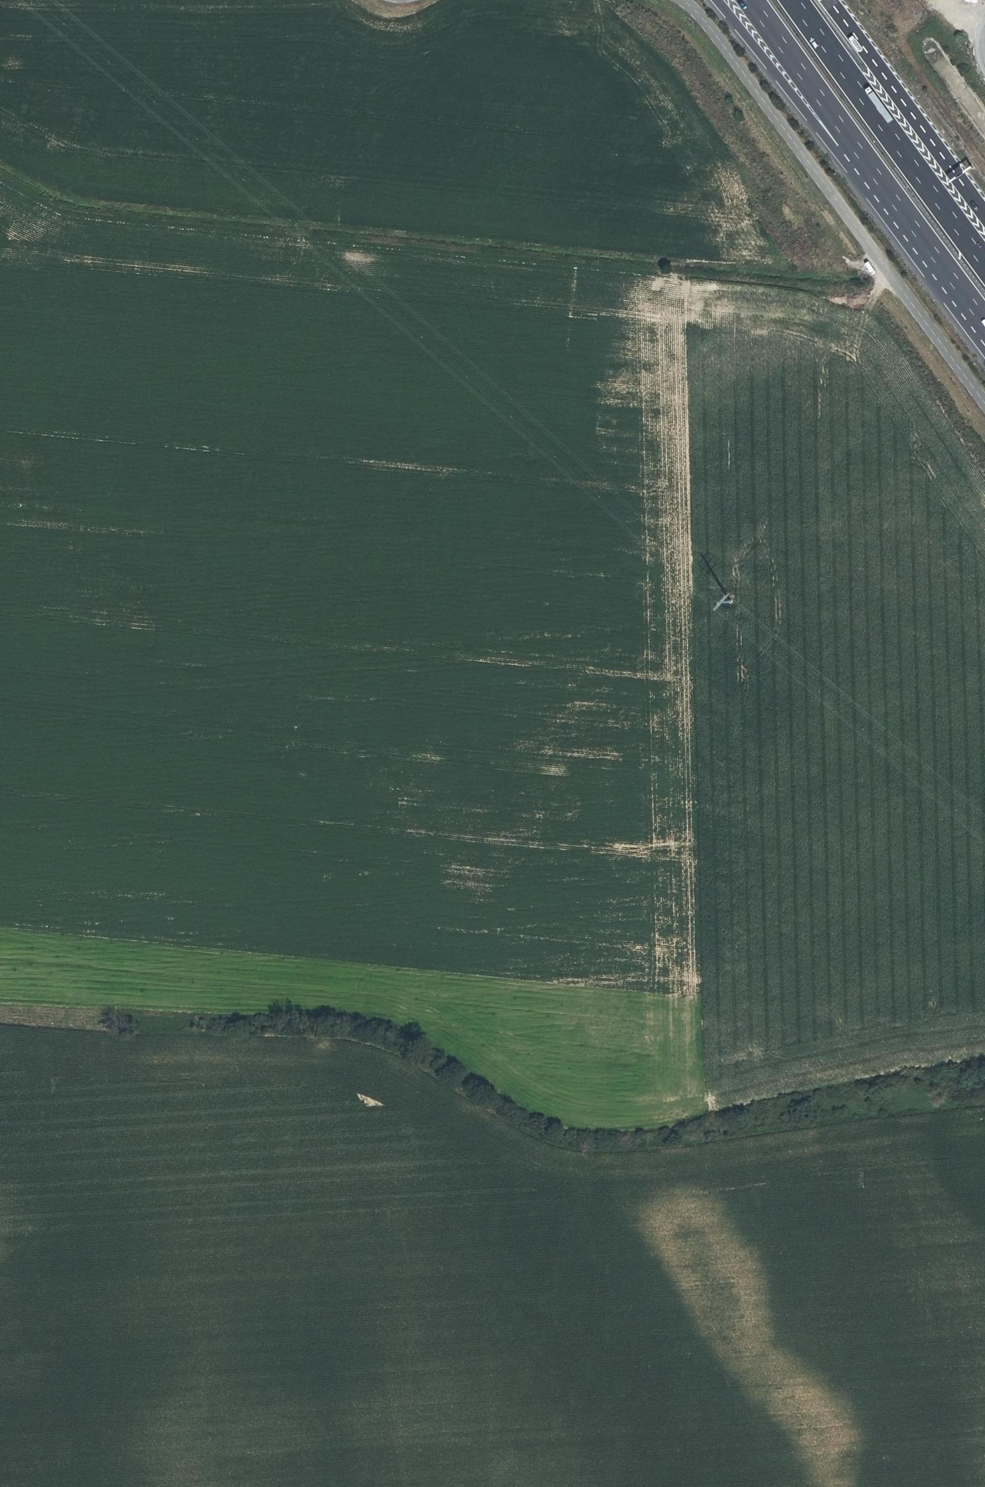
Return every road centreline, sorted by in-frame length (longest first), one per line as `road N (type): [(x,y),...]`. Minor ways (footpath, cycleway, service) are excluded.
road 1 (unclassified): [(984,403),(682,0)]
road 2 (motorway): [(984,264),(795,0)]
road 3 (motorway): [(984,214),(828,0)]
road 4 (motorway): [(719,0),(811,121),(860,154)]
road 5 (motorway): [(860,154),(984,323)]
road 6 (motorway): [(751,0),(860,154)]

